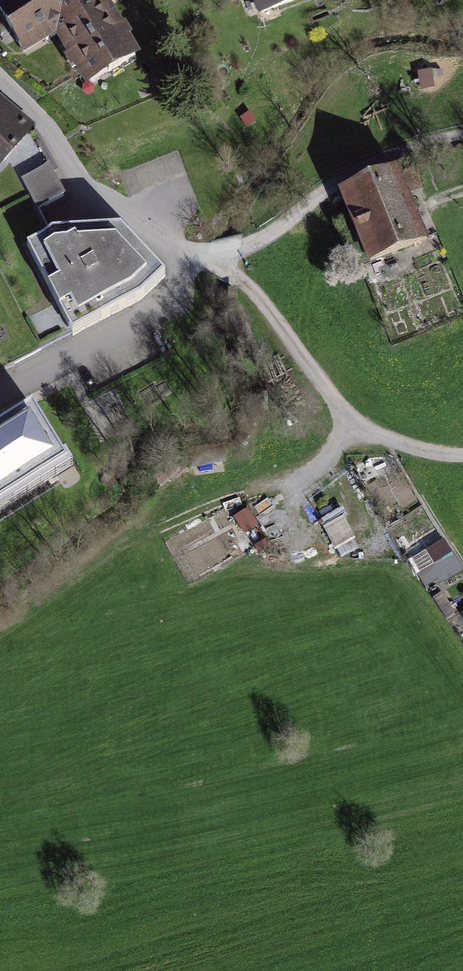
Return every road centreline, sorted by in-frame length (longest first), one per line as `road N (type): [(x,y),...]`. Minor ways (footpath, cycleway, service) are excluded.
road 1 (residential): [(0,81),(42,119),(89,192),(192,260),(226,263),(350,427)]
road 2 (track): [(462,135),(358,169),(226,263)]

